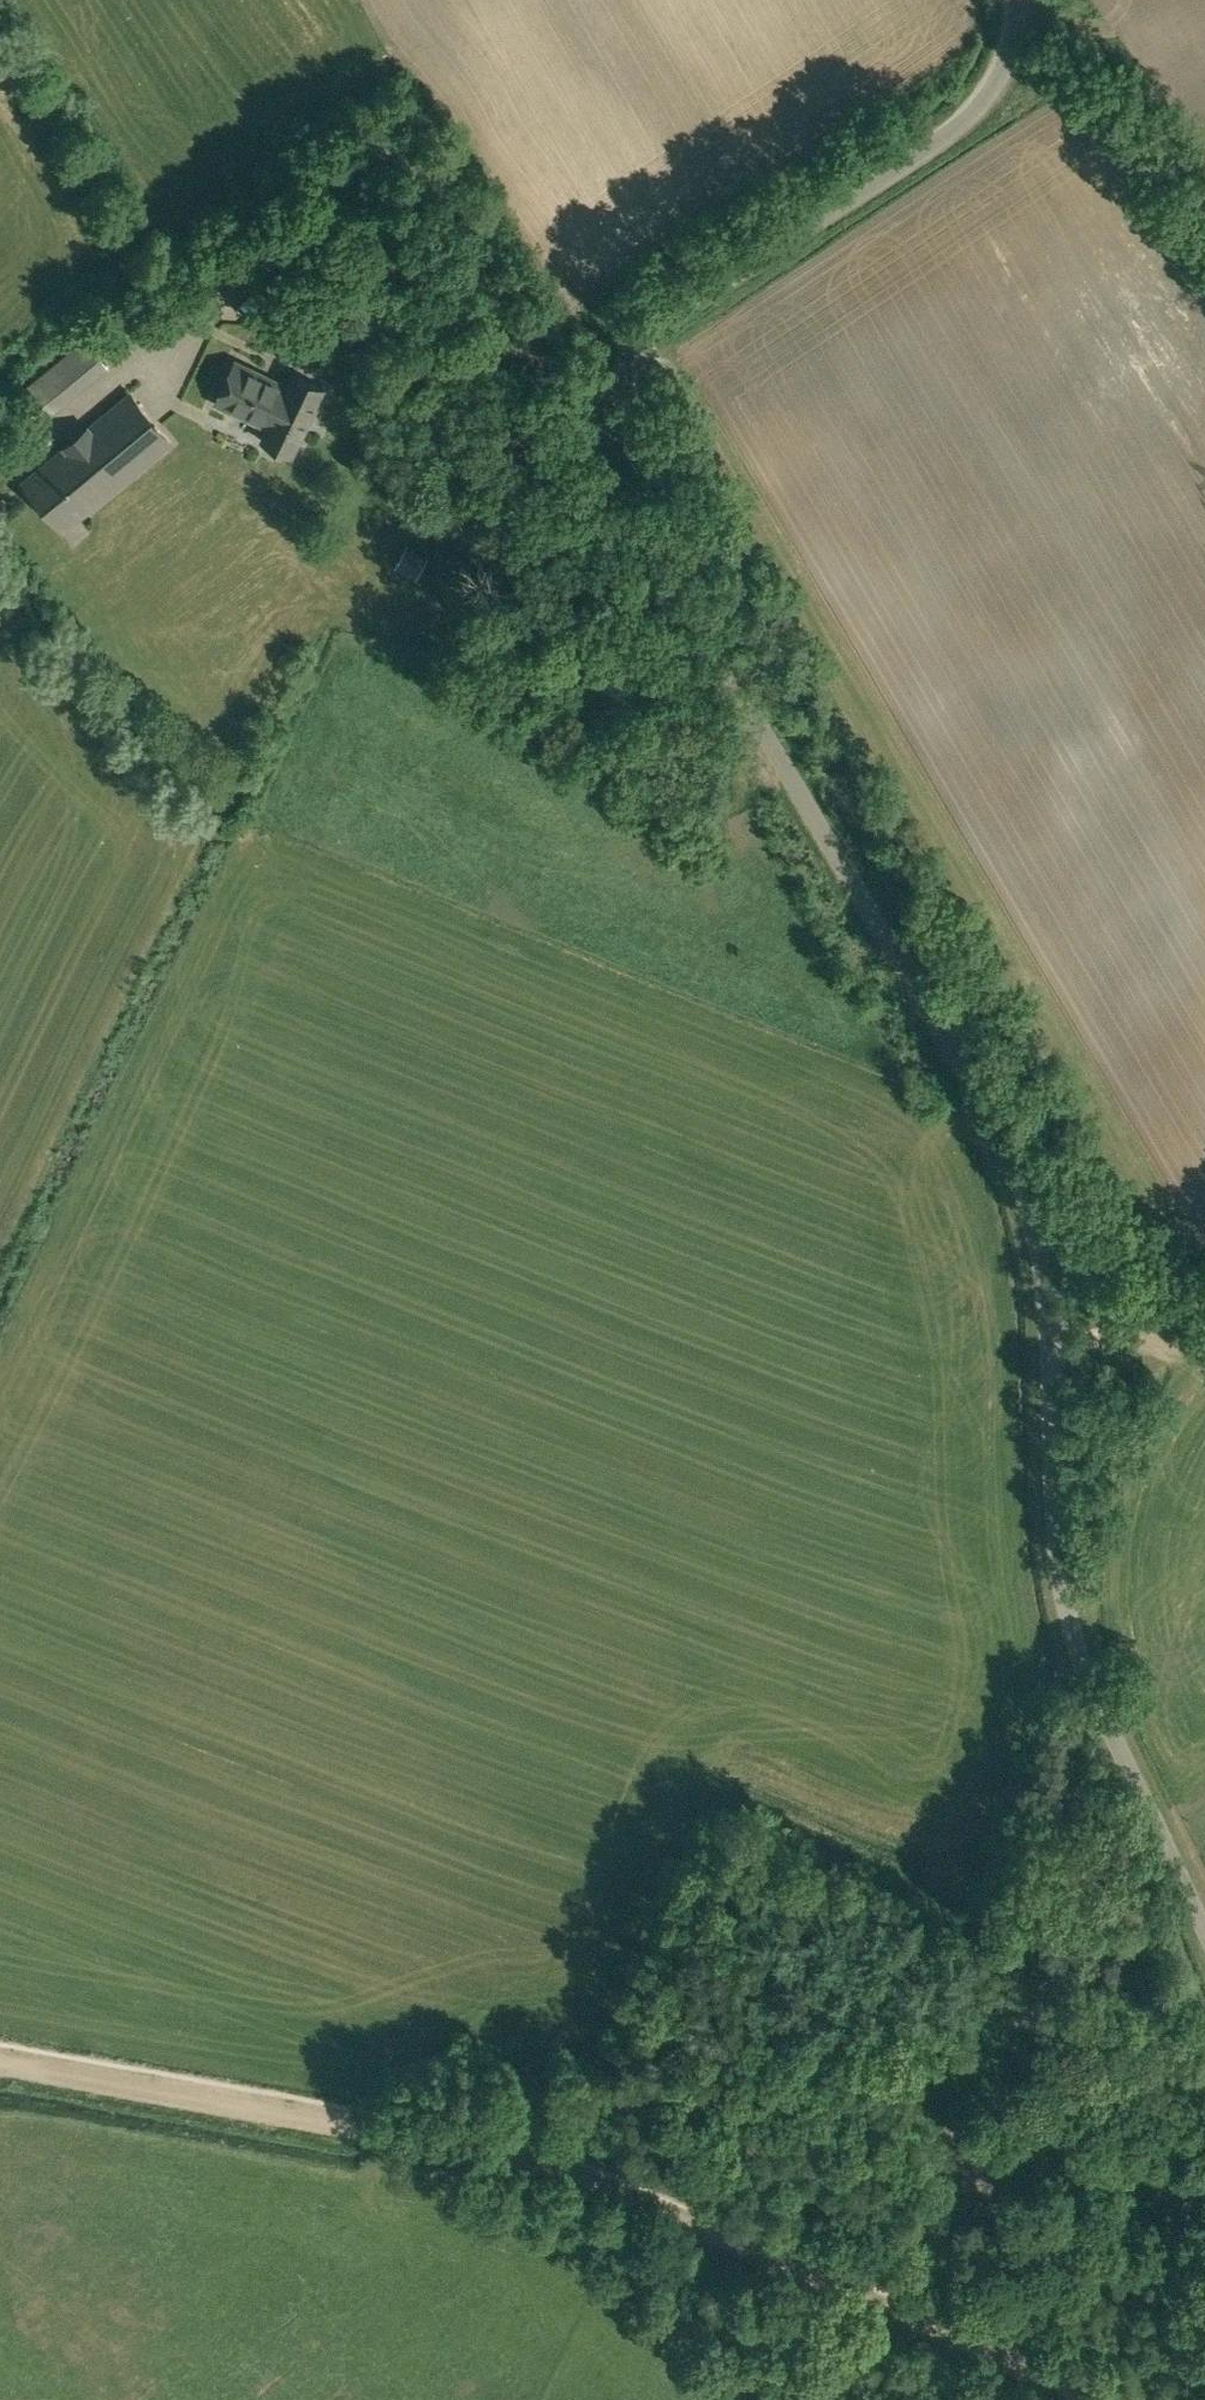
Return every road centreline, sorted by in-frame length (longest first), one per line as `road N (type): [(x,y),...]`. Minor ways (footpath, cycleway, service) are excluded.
road 1 (unclassified): [(1204,1933),(1101,1717),(1074,1643),(1057,1541),(1046,1345),(1021,1188),(628,501),(611,441),(618,394),(661,327),(981,106),(1010,56),(1016,0)]
road 2 (track): [(1097,2399),(525,2155),(0,2064)]

